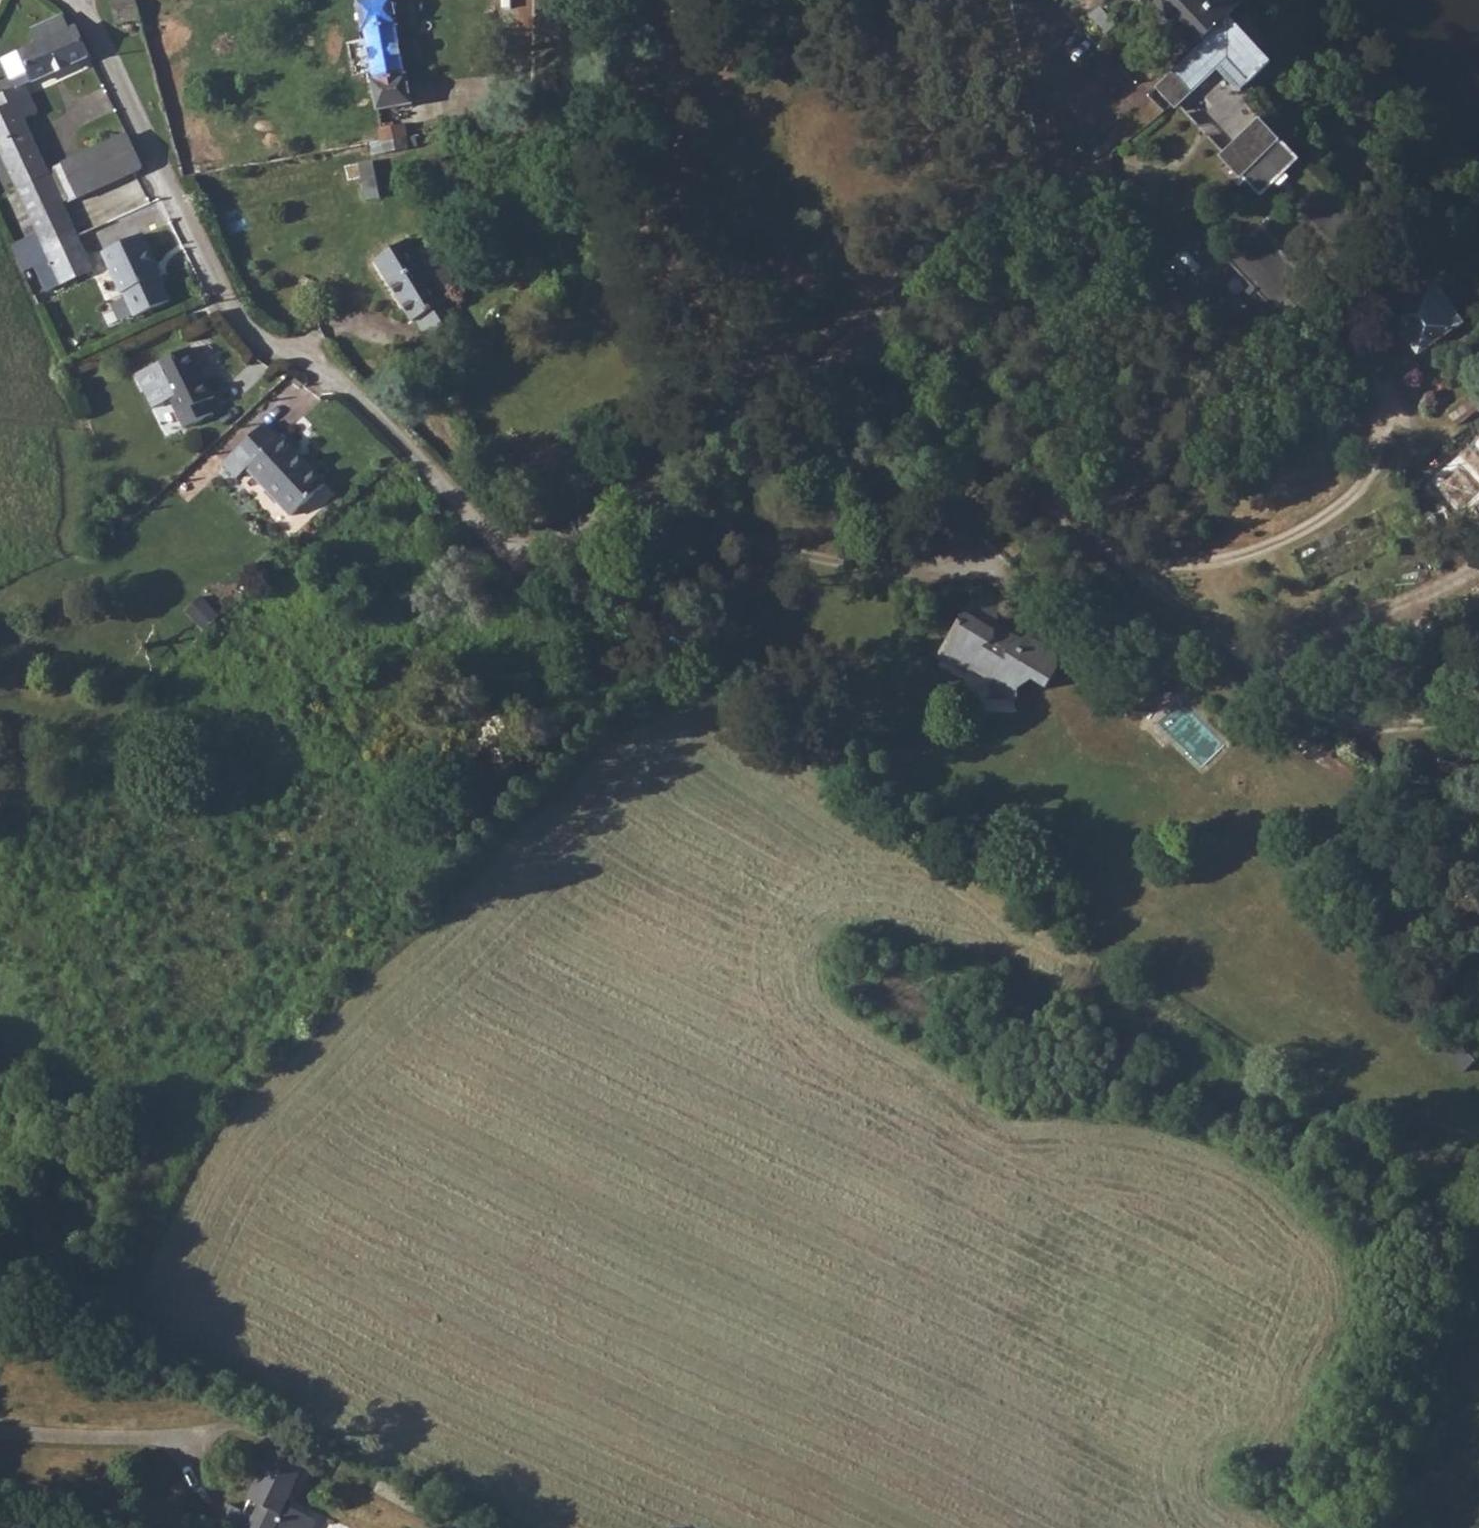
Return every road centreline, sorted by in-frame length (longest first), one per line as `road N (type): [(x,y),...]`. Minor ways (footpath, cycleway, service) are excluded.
road 1 (residential): [(76,0),(226,306),(372,408),(488,533),(509,543),(522,543),(624,483),(863,327),(1096,159)]

